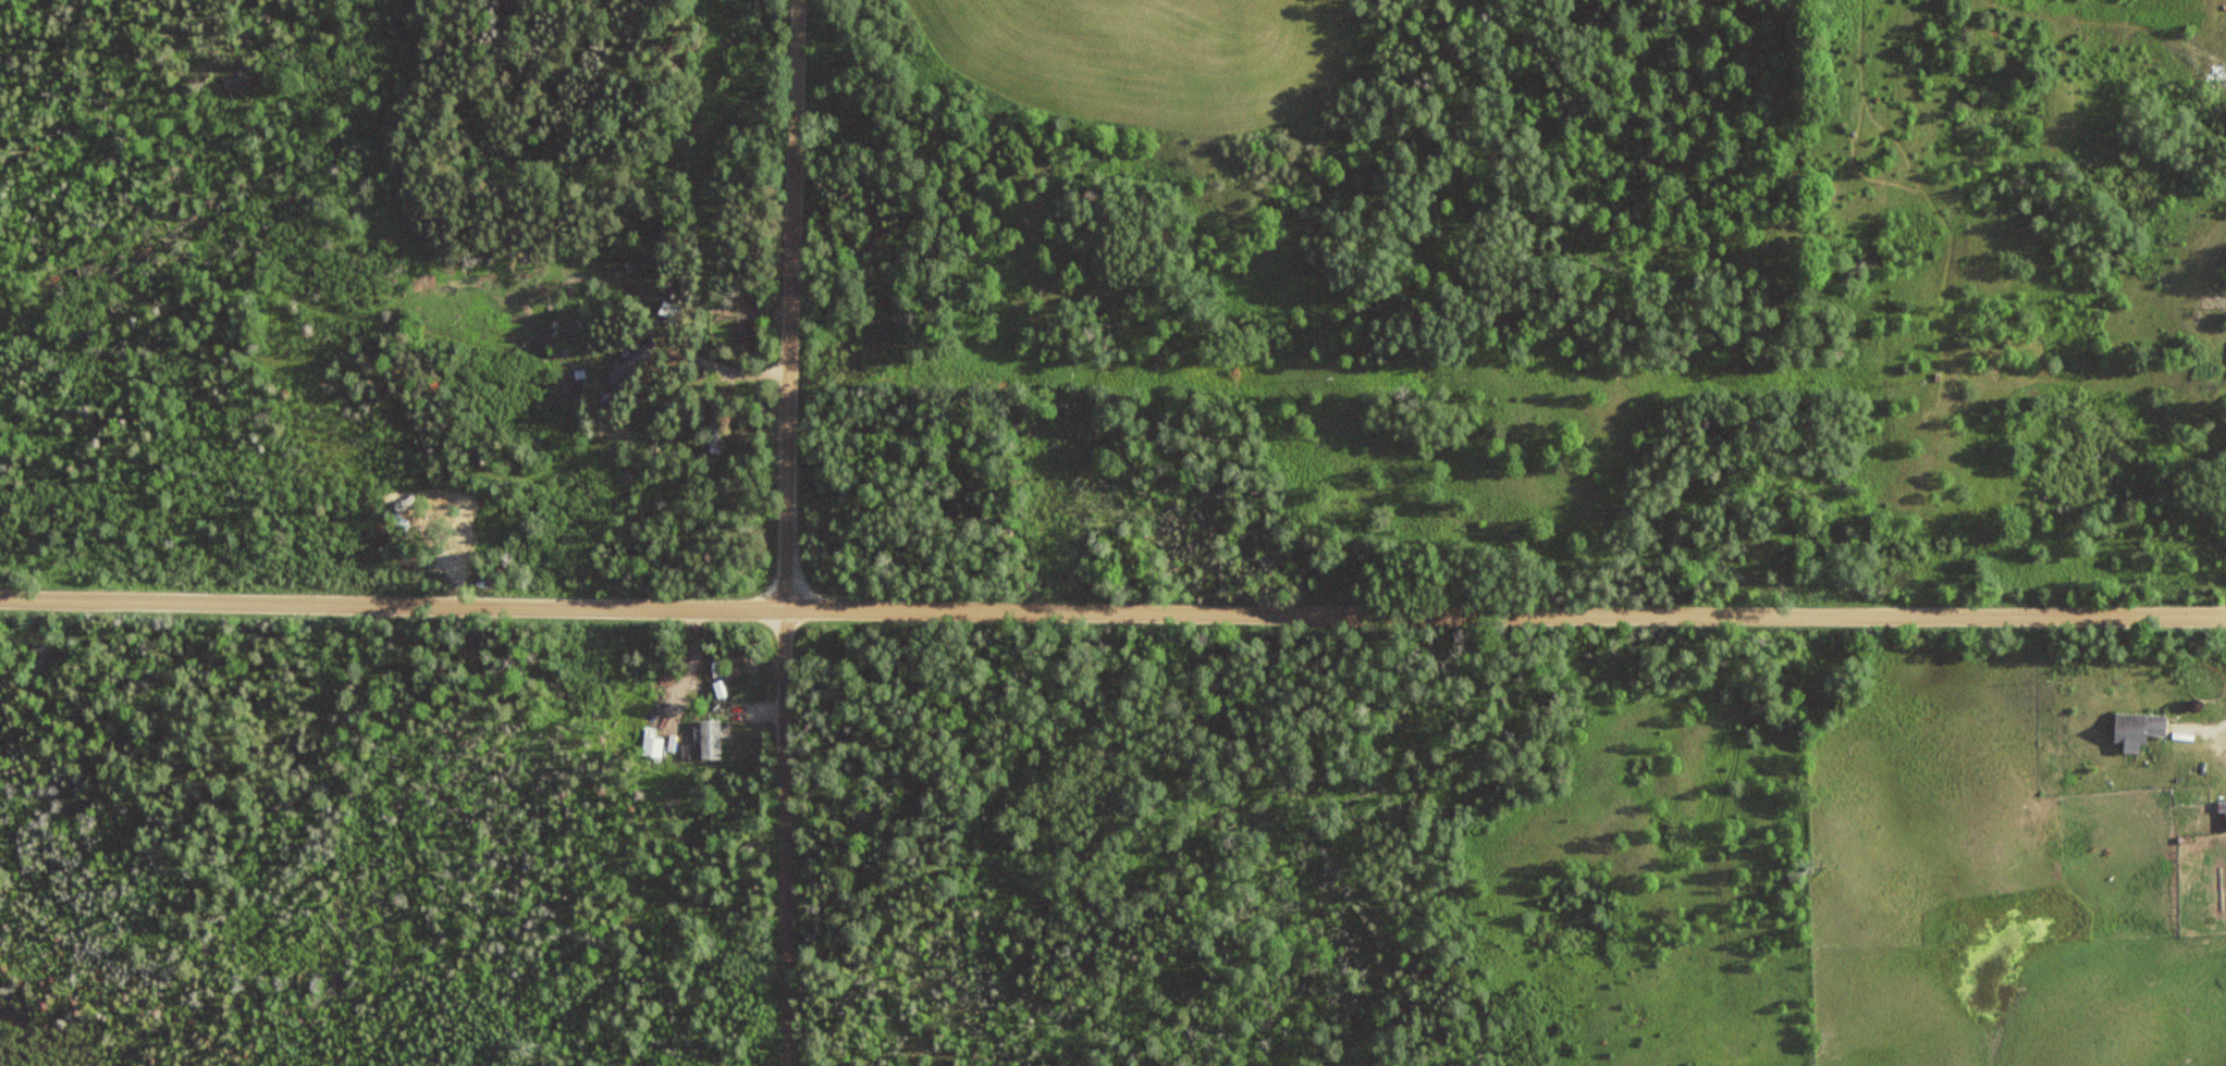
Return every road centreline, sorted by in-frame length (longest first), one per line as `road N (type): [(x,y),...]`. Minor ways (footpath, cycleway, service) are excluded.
road 1 (residential): [(2225,613),(0,597)]
road 2 (residential): [(792,1065),(788,605),(801,0)]

